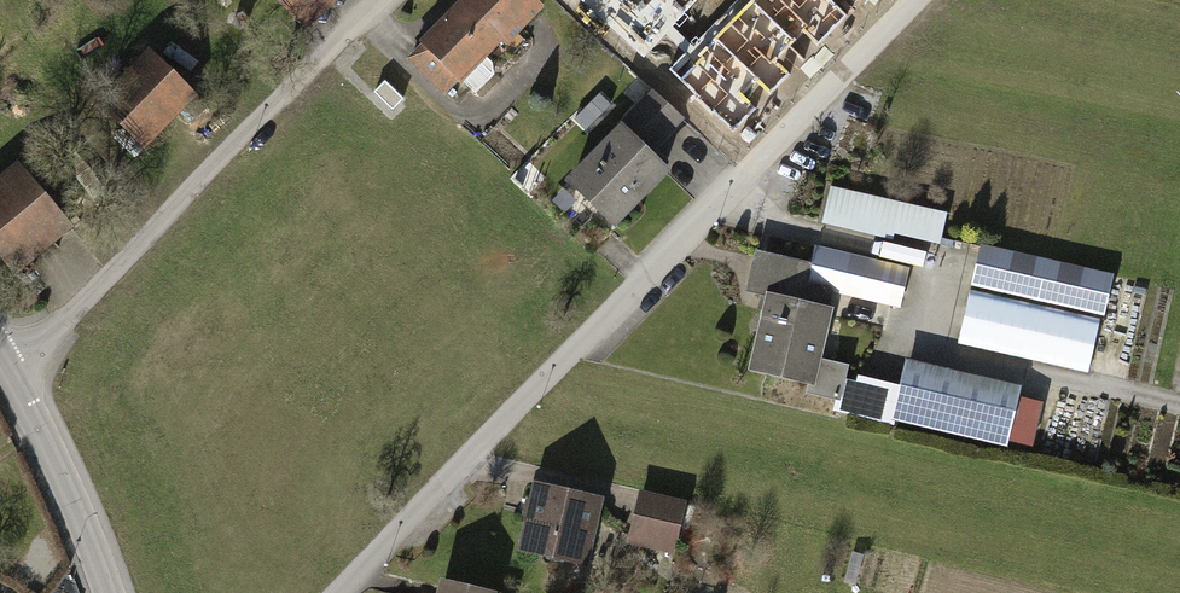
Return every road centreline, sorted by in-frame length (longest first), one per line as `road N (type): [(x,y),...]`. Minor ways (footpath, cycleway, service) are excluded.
road 1 (residential): [(912,0),(341,592)]
road 2 (residential): [(378,0),(9,367)]
road 3 (tertiary): [(104,592),(9,367)]

